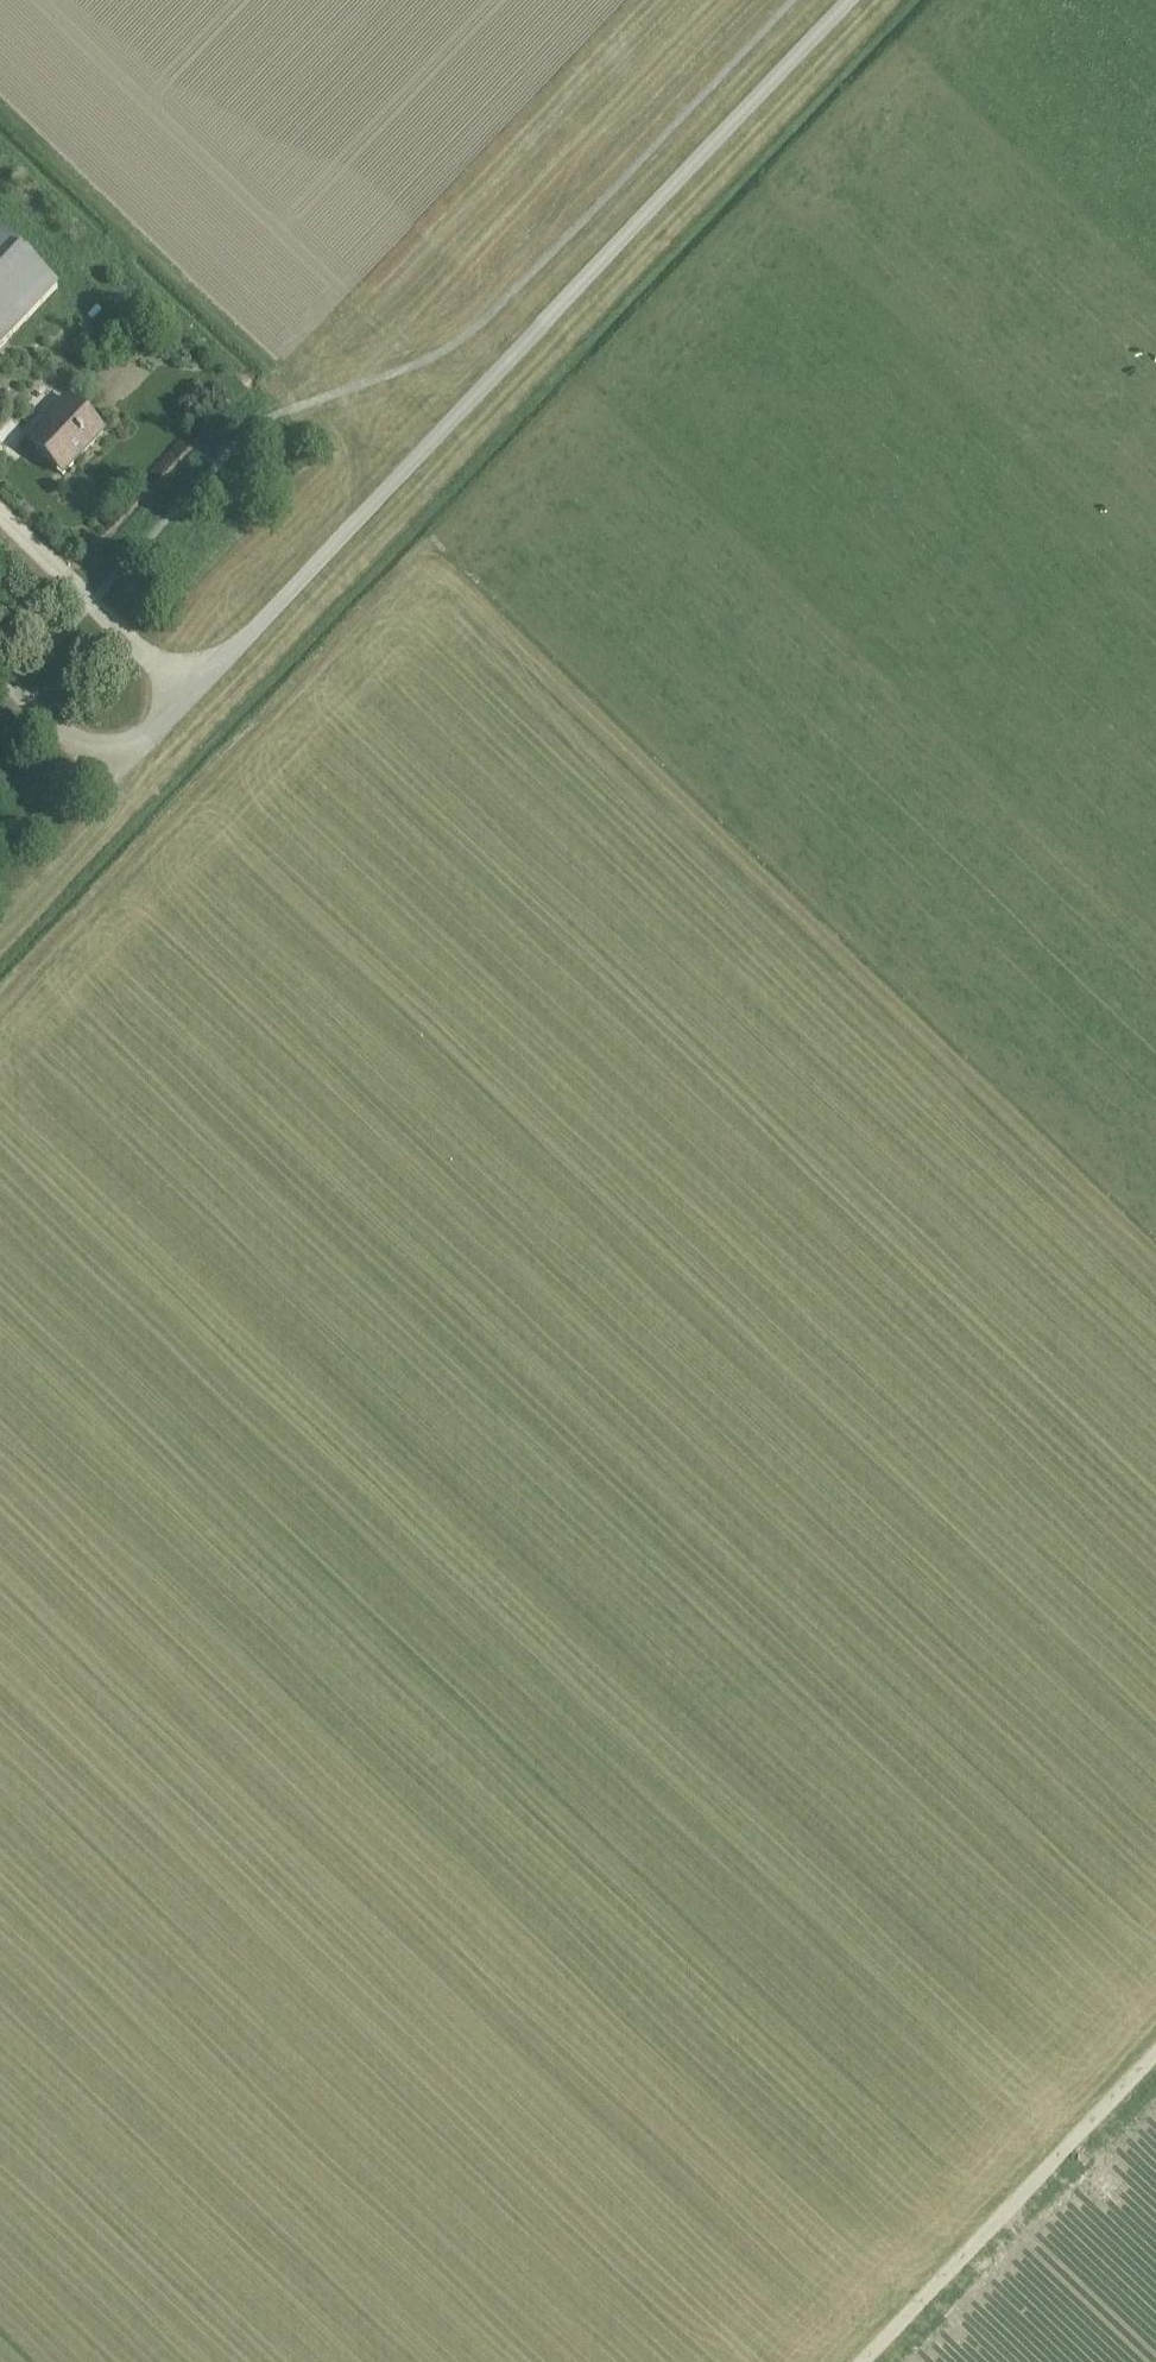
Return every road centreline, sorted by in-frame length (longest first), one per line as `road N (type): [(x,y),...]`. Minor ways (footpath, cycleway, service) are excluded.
road 1 (unclassified): [(19,685),(107,769),(129,775),(863,0)]
road 2 (track): [(1155,2055),(864,2361)]

